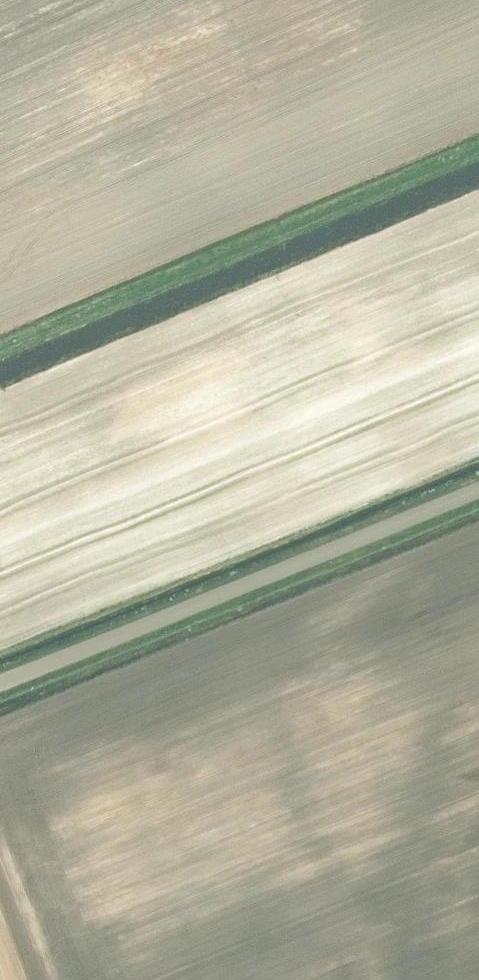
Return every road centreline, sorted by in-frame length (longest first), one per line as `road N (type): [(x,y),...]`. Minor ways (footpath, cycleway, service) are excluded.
road 1 (unclassified): [(0,681),(478,490)]

